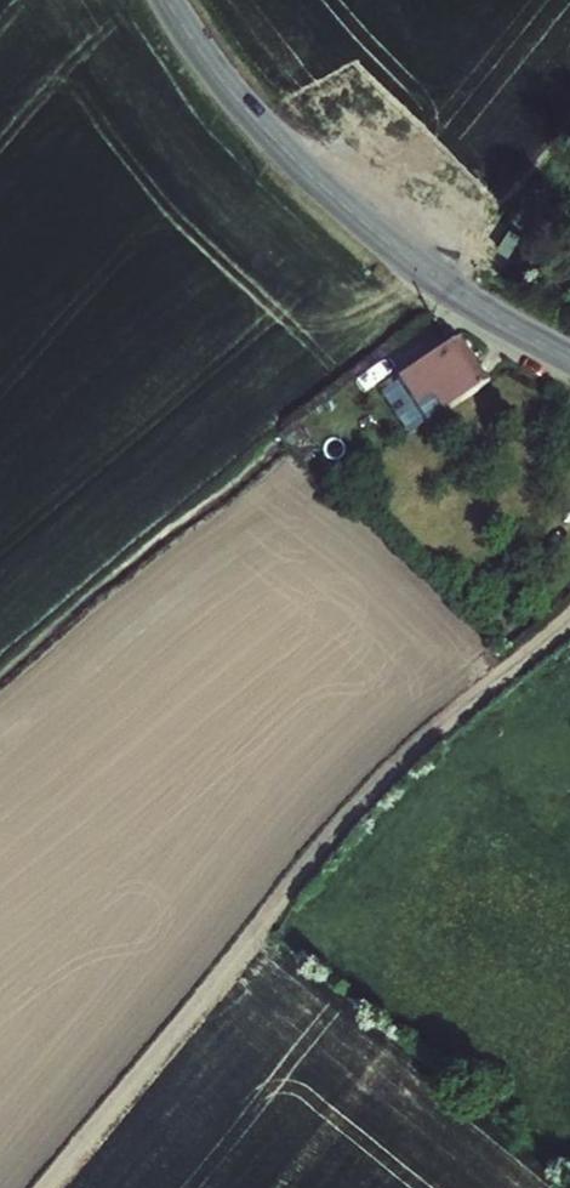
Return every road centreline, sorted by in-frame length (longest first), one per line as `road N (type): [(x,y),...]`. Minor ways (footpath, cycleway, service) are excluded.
road 1 (track): [(44,1187),(377,785),(569,626)]
road 2 (tertiary): [(569,360),(458,296),(353,215),(260,128),(165,0)]

